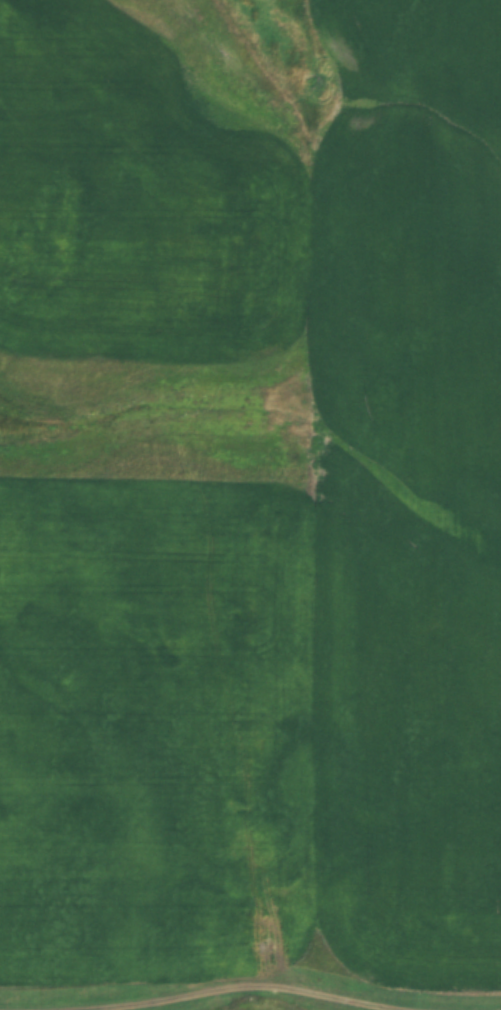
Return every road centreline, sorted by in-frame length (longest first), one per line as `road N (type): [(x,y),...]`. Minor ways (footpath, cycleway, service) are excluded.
road 1 (track): [(0,994),(214,986),(500,1001)]

